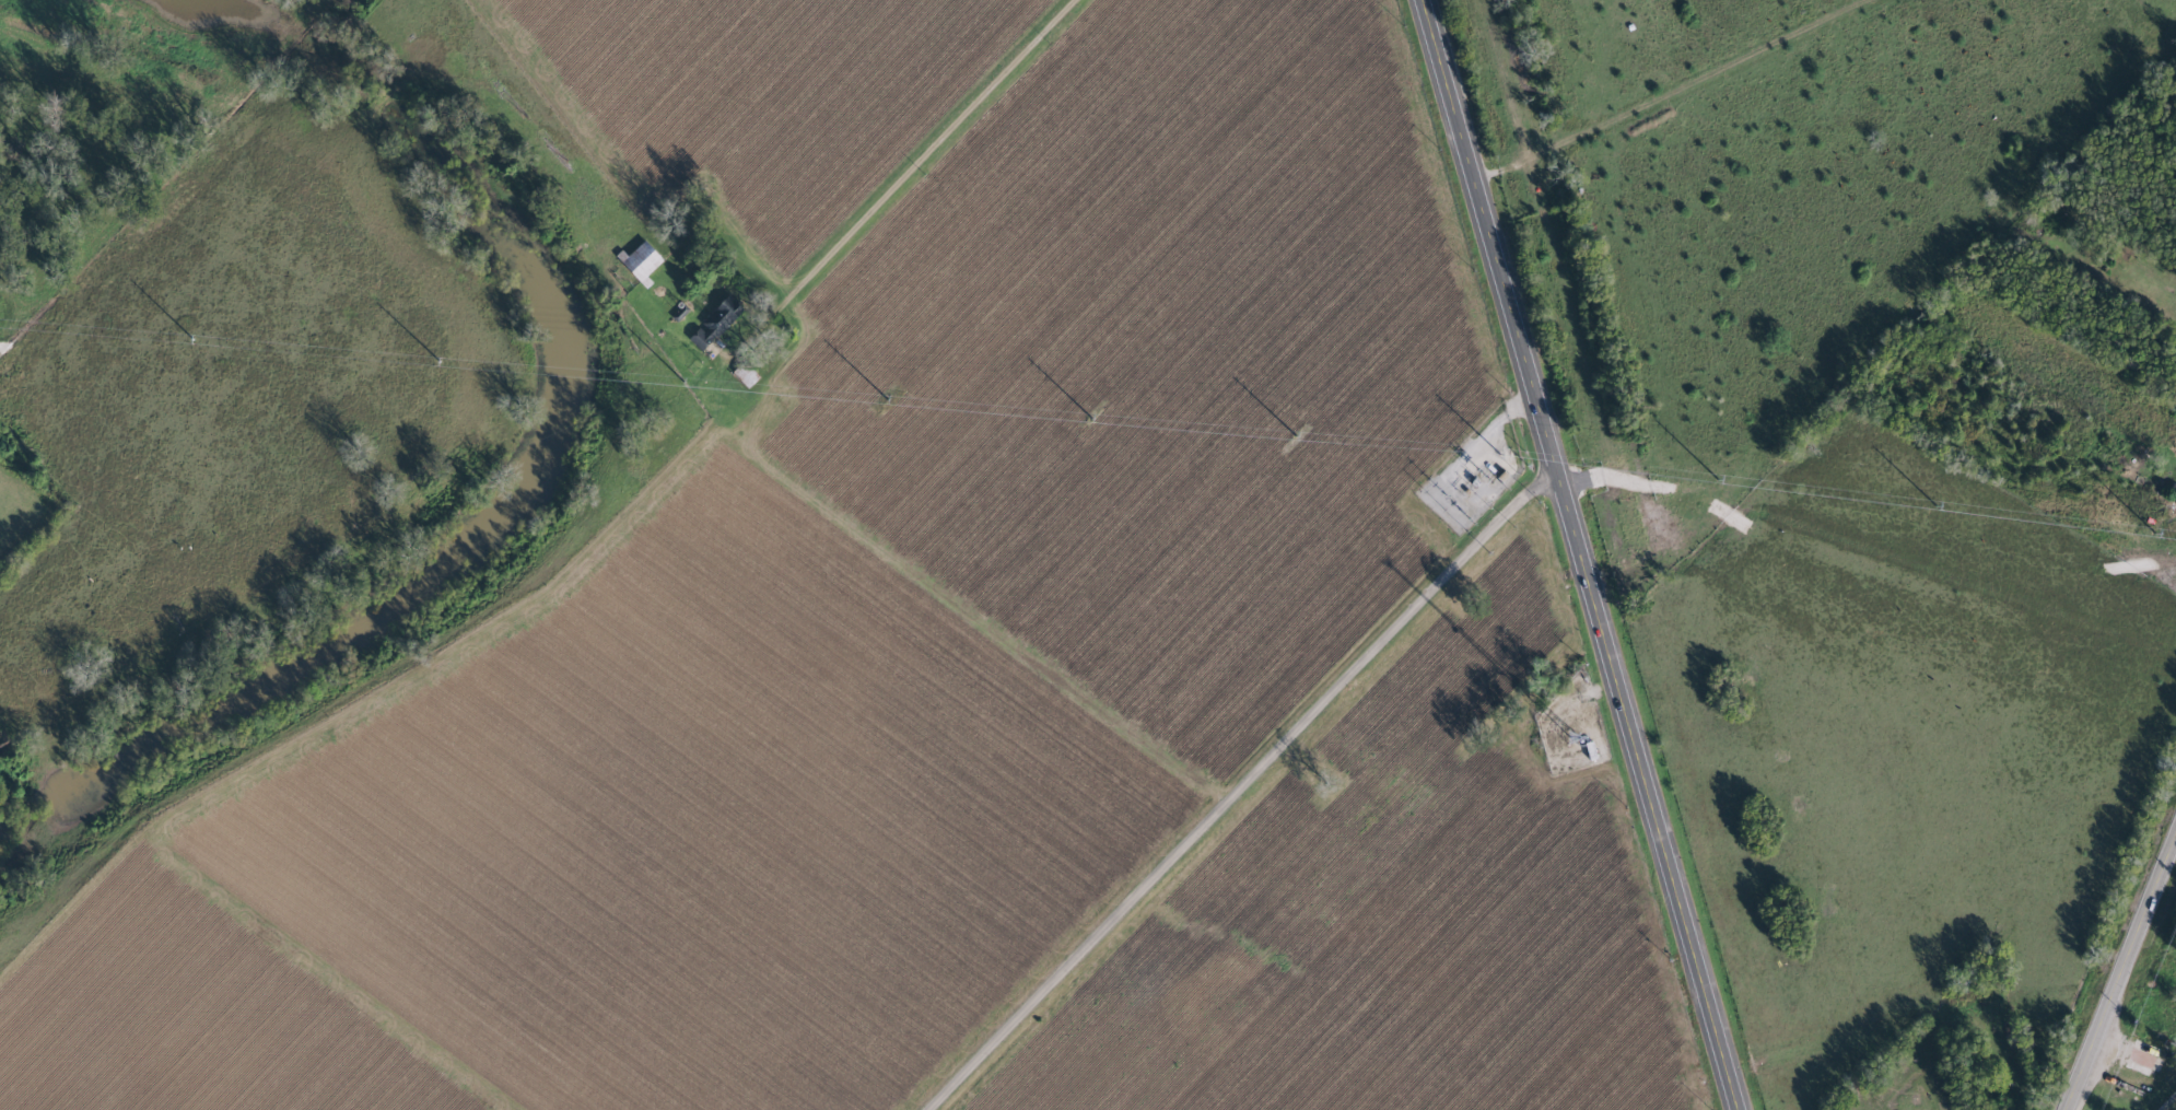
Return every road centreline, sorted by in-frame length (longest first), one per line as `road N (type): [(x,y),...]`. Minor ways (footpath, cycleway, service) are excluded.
road 1 (secondary): [(1735,1109),(1422,0)]
road 2 (residential): [(928,1109),(1555,464)]
road 3 (residential): [(794,291),(1076,0)]
road 4 (secondary): [(2175,822),(2060,1109)]

